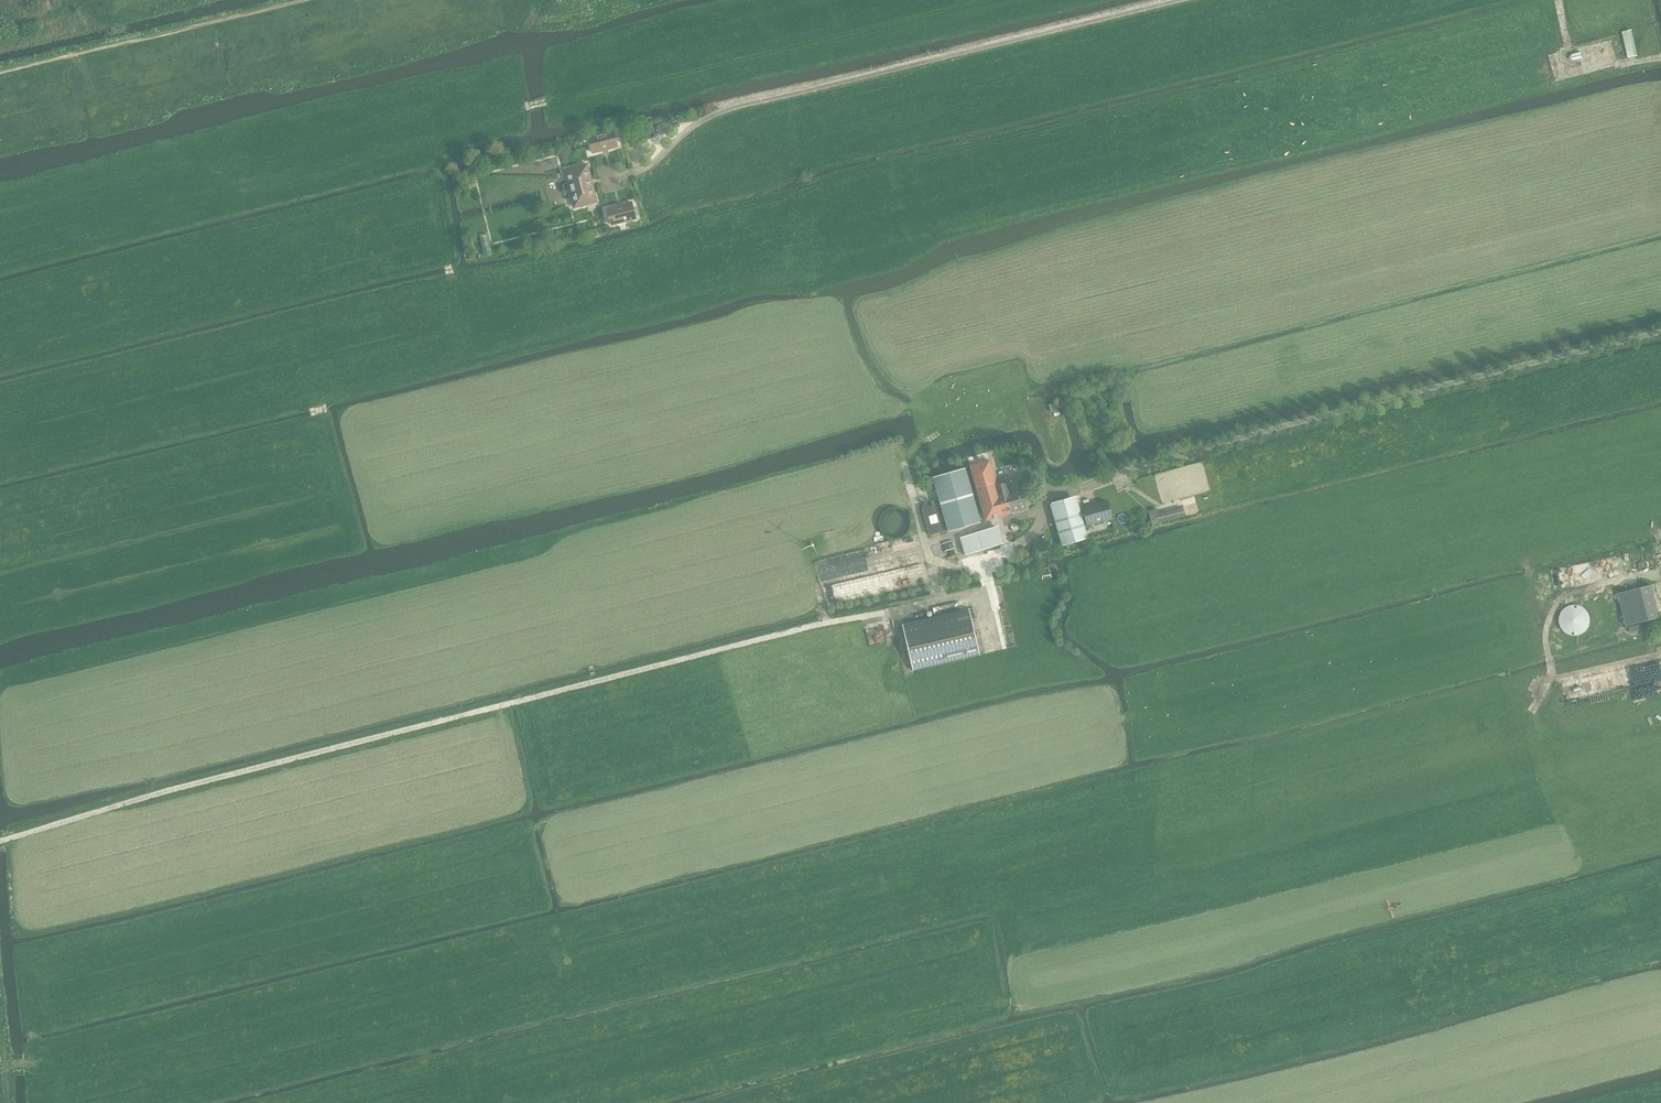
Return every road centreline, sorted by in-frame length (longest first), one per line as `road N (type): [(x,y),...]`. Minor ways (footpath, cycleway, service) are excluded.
road 1 (track): [(0,841),(773,636),(988,590),(986,573),(995,563)]

